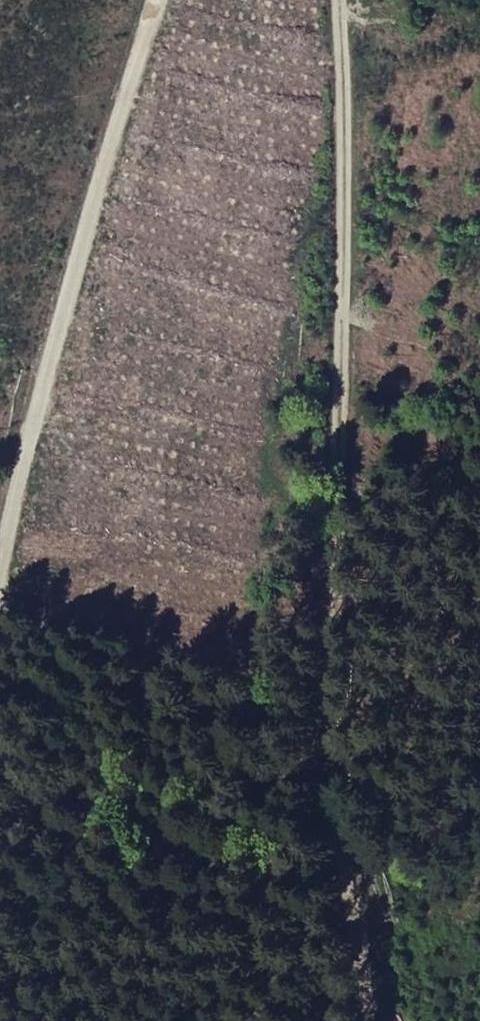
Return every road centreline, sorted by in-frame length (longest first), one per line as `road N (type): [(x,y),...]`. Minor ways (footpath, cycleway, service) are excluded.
road 1 (track): [(383,1020),(355,897),(338,0)]
road 2 (track): [(149,0),(109,156),(0,447)]

